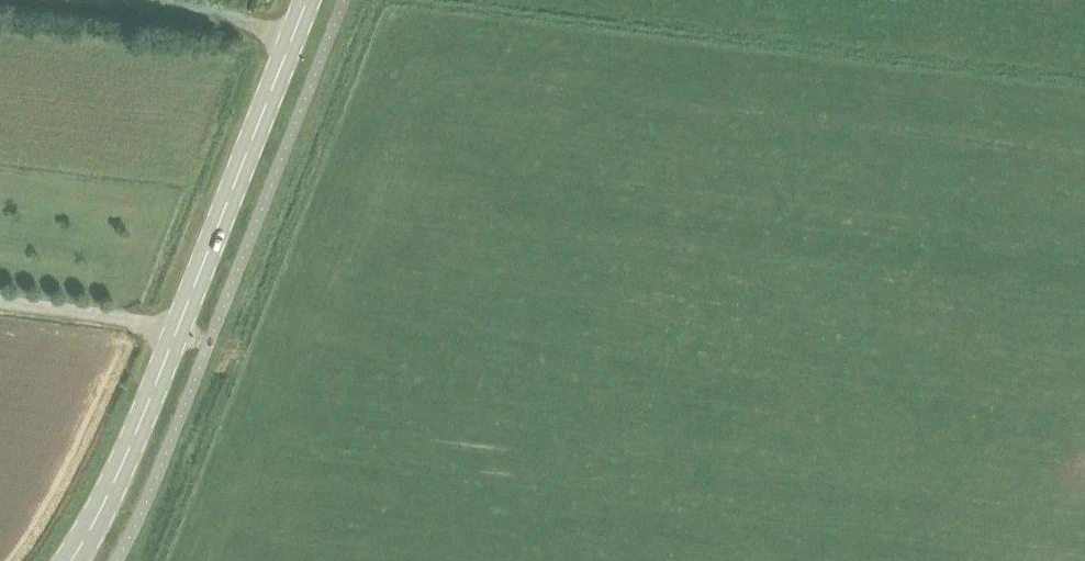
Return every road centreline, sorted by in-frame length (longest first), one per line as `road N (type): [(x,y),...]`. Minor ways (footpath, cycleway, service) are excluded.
road 1 (tertiary): [(70,560),(142,416),(307,0)]

